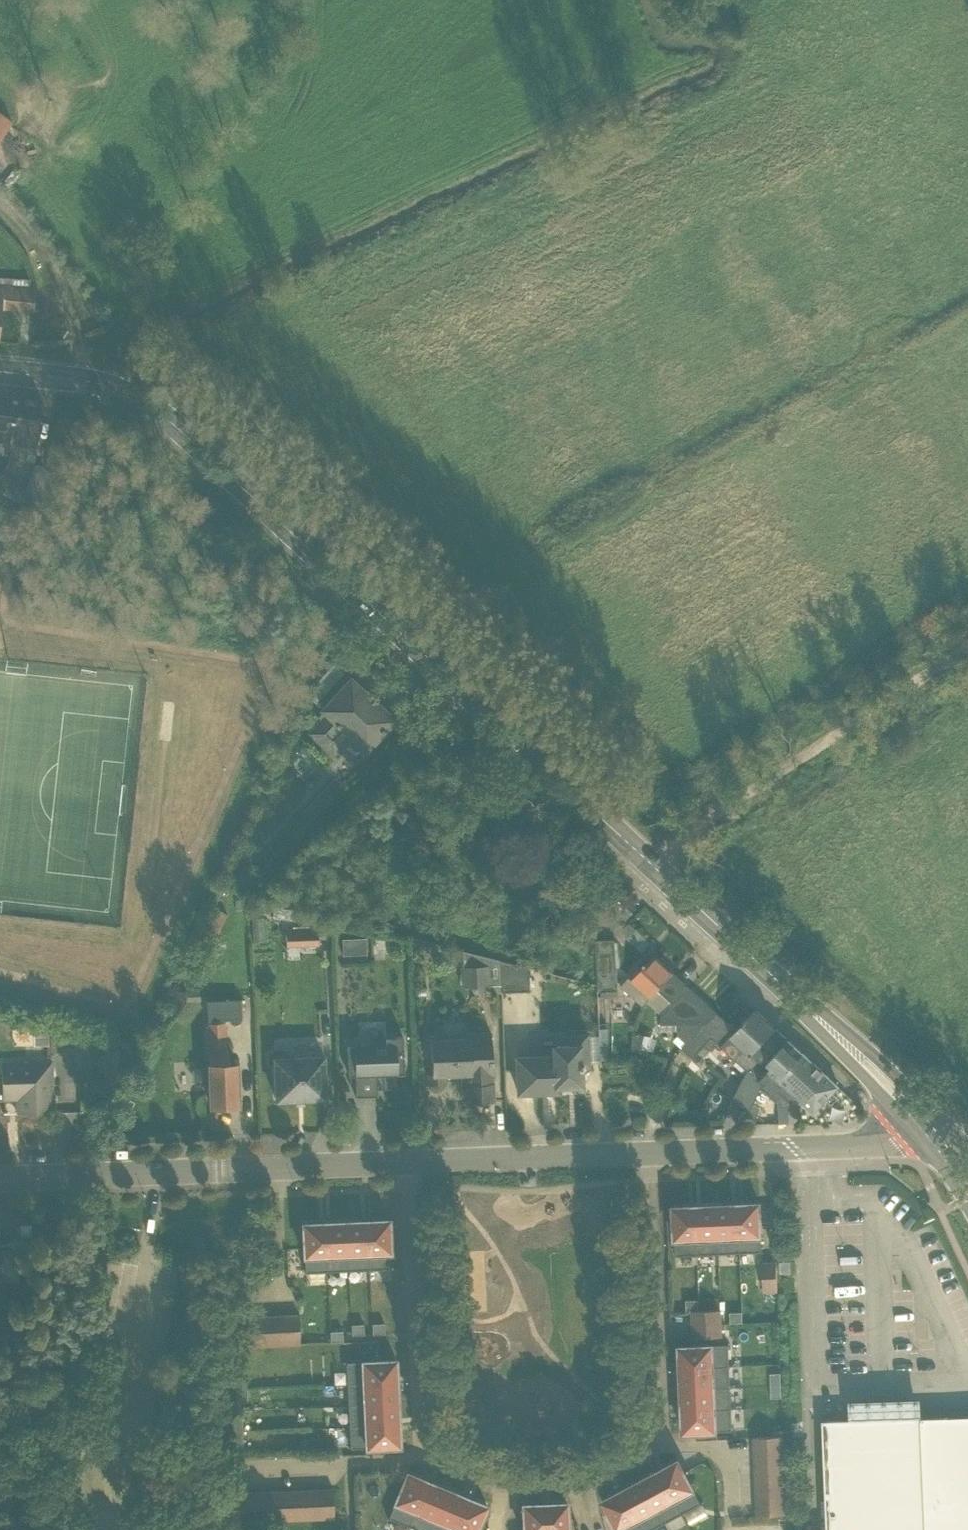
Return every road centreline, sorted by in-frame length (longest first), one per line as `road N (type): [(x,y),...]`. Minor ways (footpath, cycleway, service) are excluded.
road 1 (secondary): [(944,1143),(169,421),(108,387),(0,371)]
road 2 (residential): [(406,1163),(423,1444),(431,1457),(494,1483),(549,1482),(590,1478),(643,1454),(659,1431),(648,1154)]
road 3 (residential): [(406,1163),(0,1178)]
road 4 (track): [(648,860),(967,643)]
road 5 (residential): [(944,1143),(648,1154)]
road 6 (residential): [(648,1154),(406,1163)]

